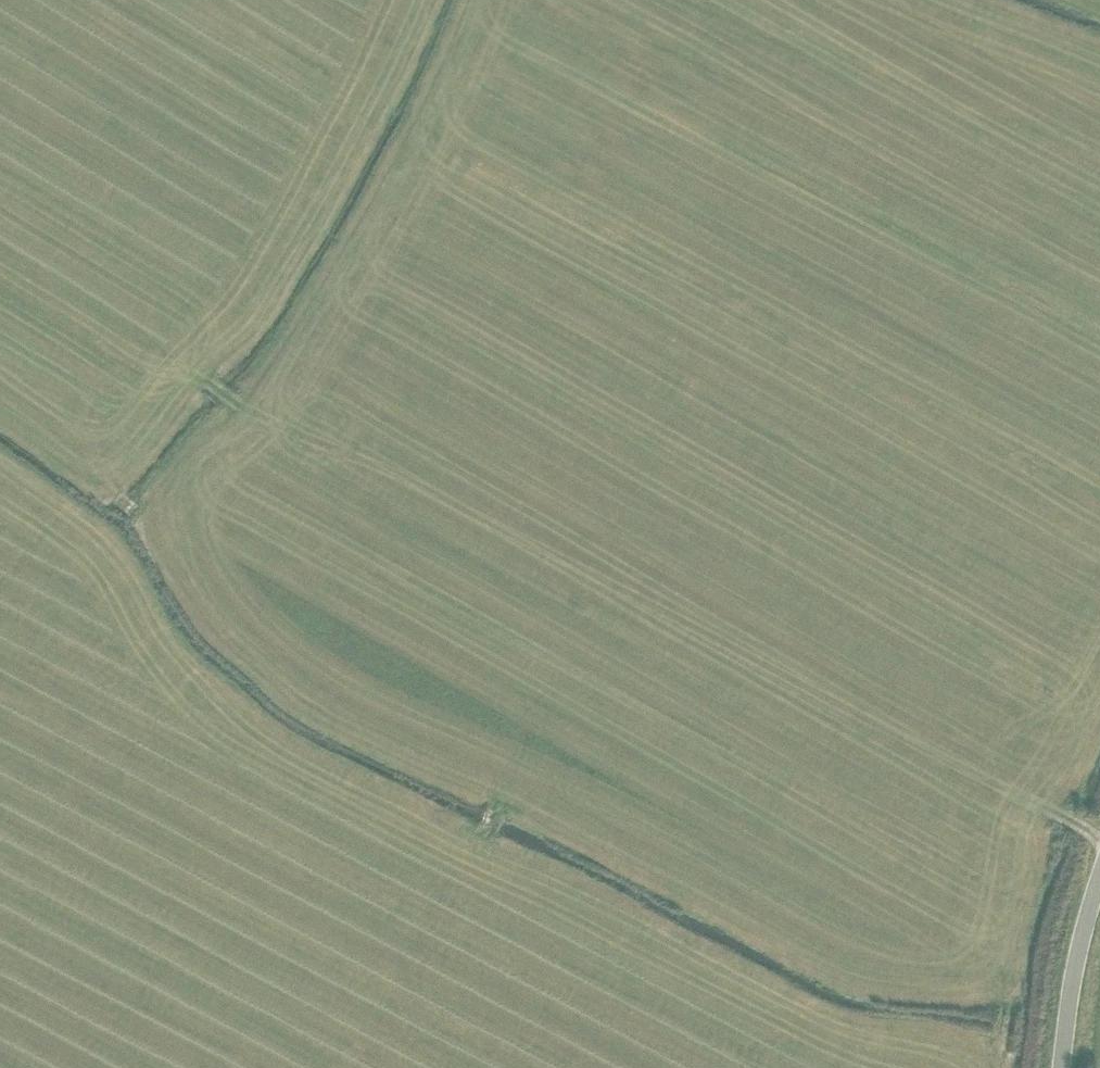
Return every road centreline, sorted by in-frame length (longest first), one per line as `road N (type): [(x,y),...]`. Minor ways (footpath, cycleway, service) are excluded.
road 1 (unclassified): [(1062,1067),(1082,925),(1099,871)]

